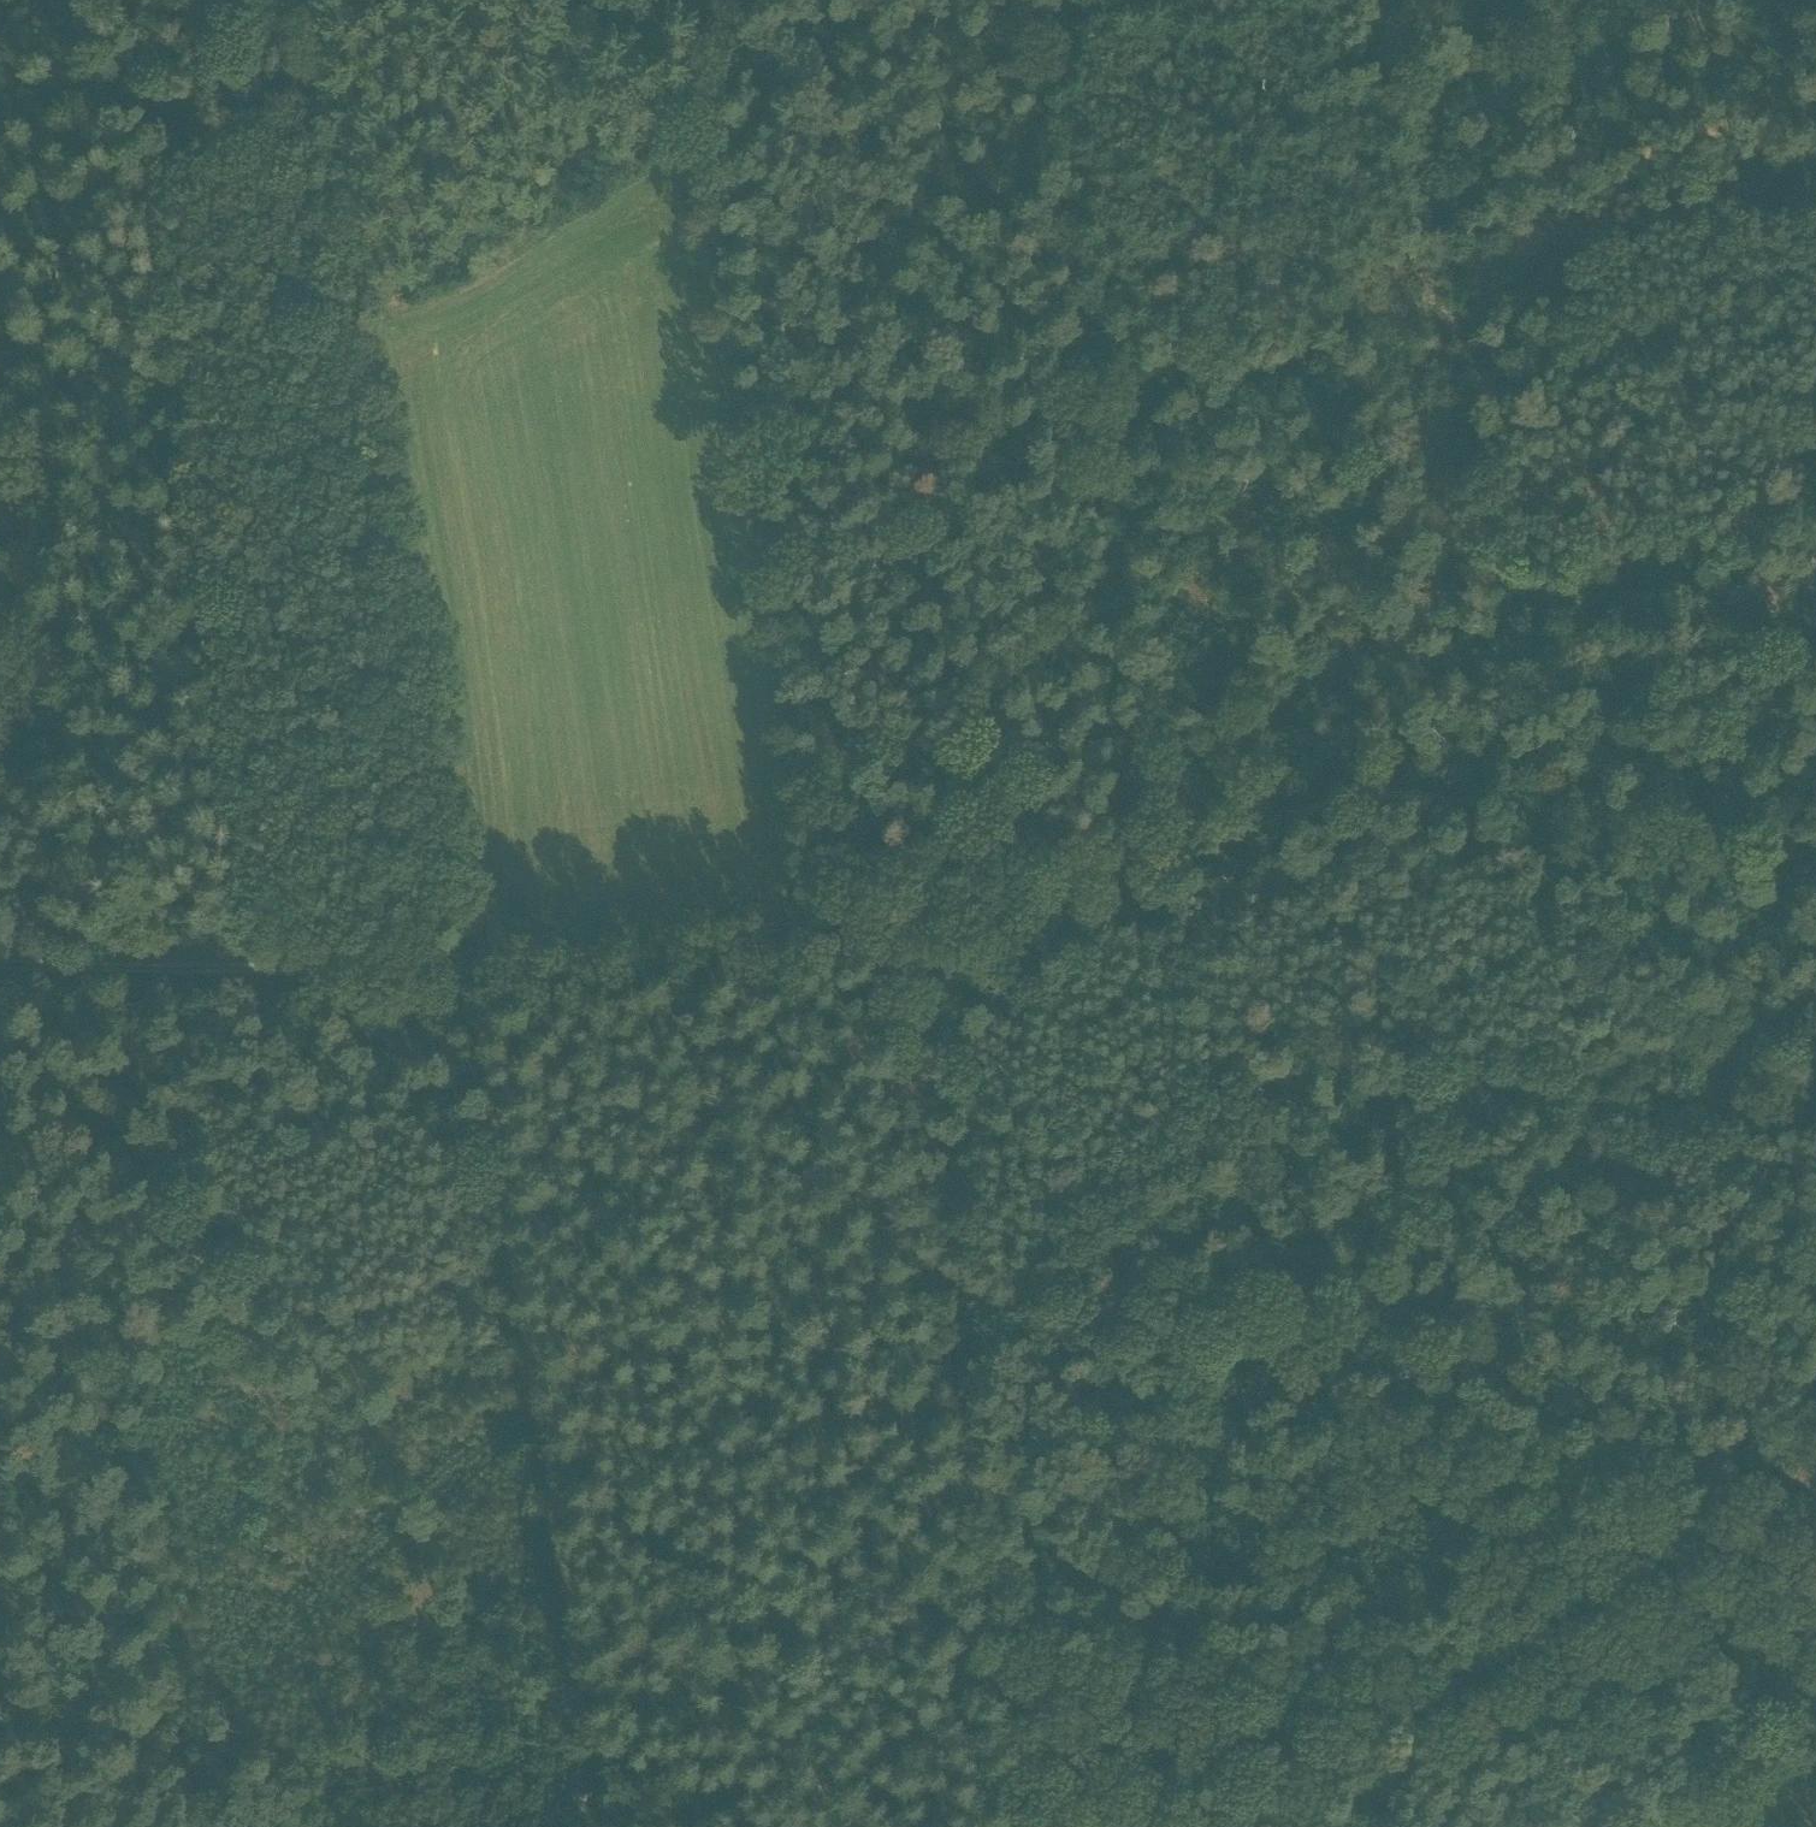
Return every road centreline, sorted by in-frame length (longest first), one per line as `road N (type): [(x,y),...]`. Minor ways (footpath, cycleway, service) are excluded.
road 1 (track): [(240,968),(118,0)]
road 2 (track): [(476,975),(601,1826)]
road 3 (track): [(1069,887),(1292,806),(1384,787),(1469,797),(1600,837),(1804,846)]
road 4 (track): [(1069,887),(926,918),(716,928),(476,975)]
road 5 (track): [(240,968),(0,963)]
road 6 (track): [(476,975),(240,968)]

